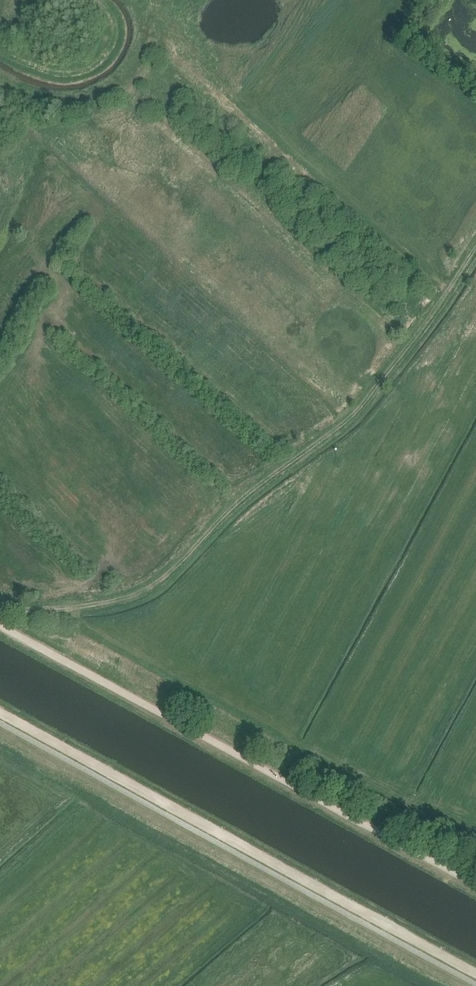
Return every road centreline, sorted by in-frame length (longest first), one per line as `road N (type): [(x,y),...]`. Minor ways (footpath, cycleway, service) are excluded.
road 1 (track): [(475,255),(361,409),(255,490),(164,580),(105,606),(0,608)]
road 2 (track): [(475,973),(0,711)]
road 3 (track): [(0,627),(475,886)]

